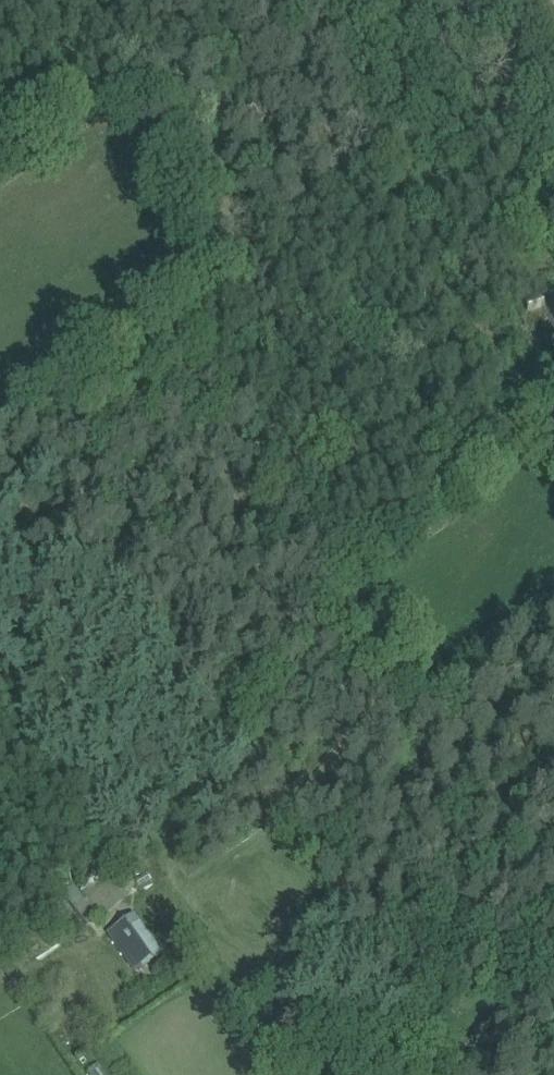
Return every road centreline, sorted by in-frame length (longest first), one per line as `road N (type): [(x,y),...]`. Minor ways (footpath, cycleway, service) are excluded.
road 1 (track): [(553,133),(533,97),(513,93),(368,162)]

